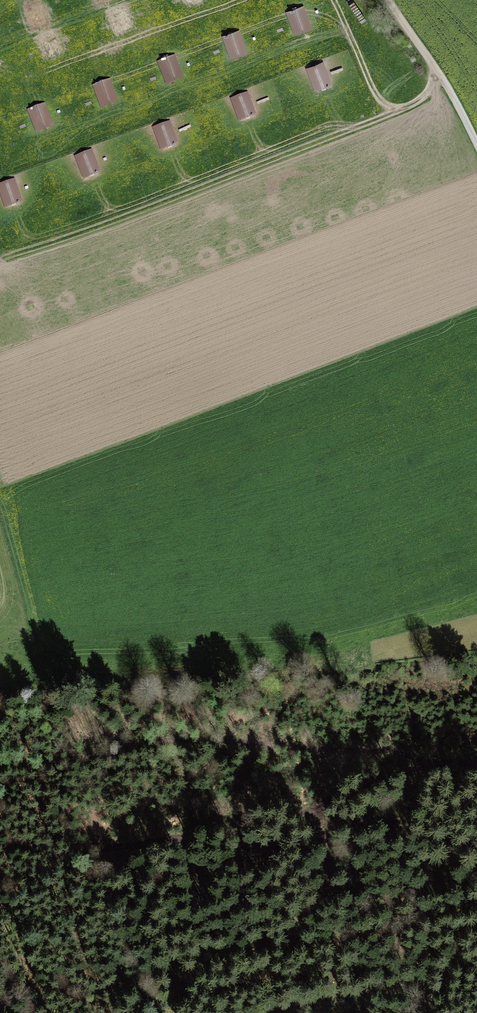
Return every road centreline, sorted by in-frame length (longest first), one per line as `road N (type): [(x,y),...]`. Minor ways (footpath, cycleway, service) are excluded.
road 1 (track): [(0,913),(119,845),(282,823),(423,768),(476,762)]
road 2 (track): [(433,65),(425,93),(405,110),(13,258)]
road 3 (track): [(272,1012),(433,977),(476,956)]
road 4 (track): [(476,143),(391,0)]

